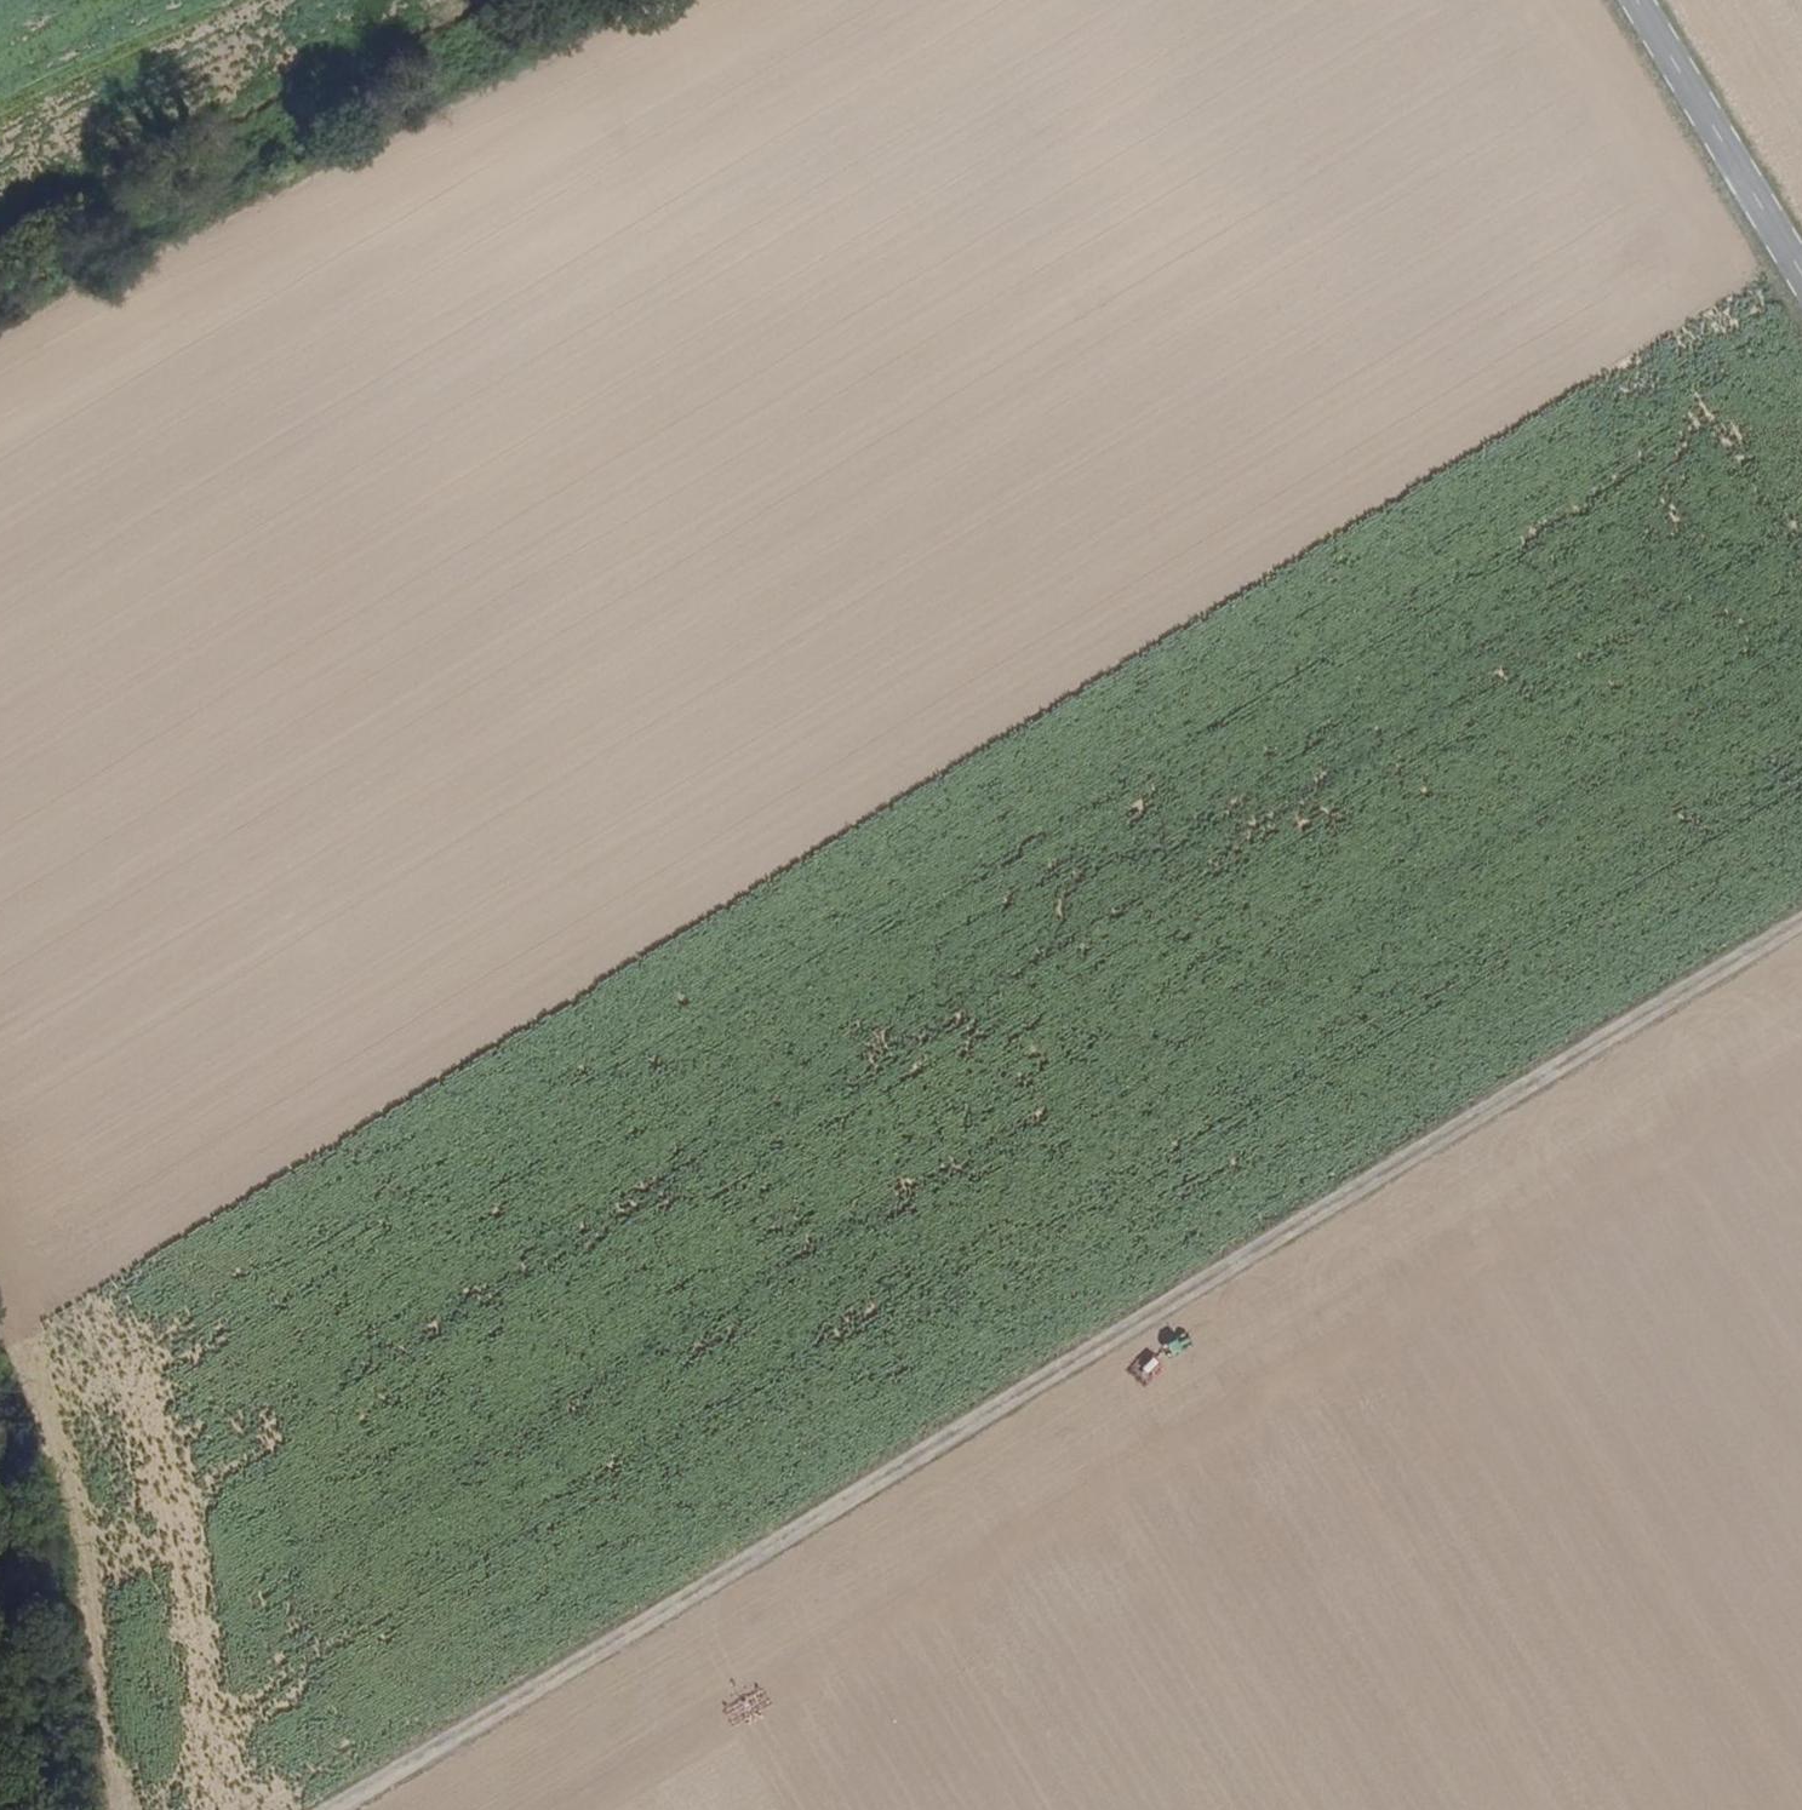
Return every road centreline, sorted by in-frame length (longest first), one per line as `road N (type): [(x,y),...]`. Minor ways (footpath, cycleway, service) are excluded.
road 1 (track): [(335,1809),(1801,924)]
road 2 (secondary): [(1640,0),(1801,273)]

